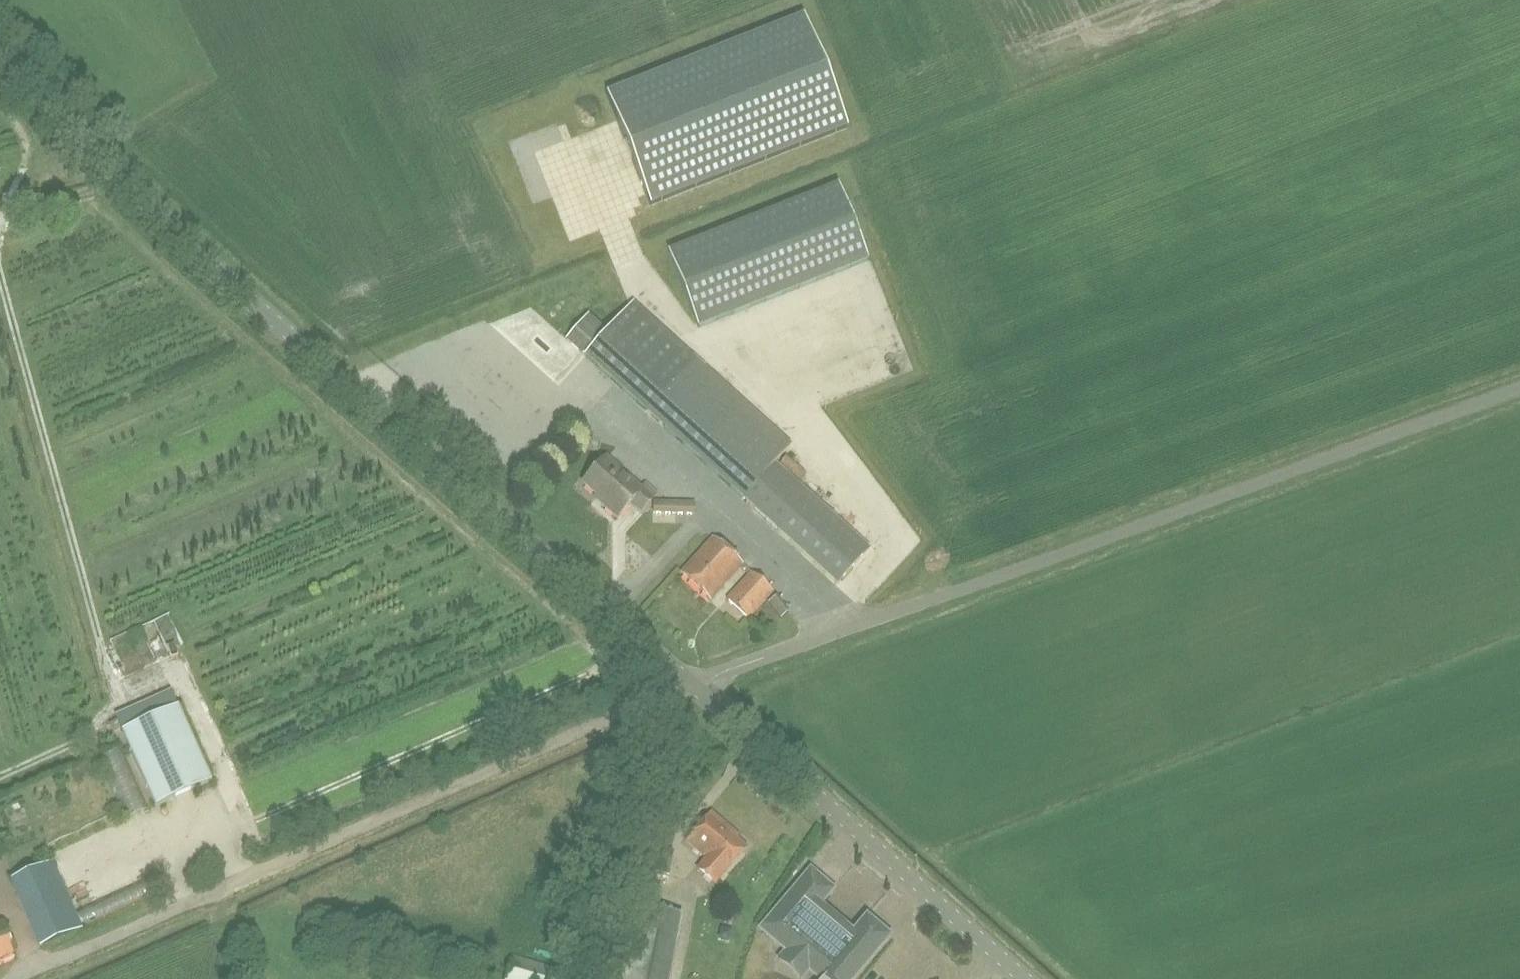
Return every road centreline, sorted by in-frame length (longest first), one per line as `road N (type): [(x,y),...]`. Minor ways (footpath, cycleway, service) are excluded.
road 1 (tertiary): [(694,686),(246,299),(0,54)]
road 2 (unclassified): [(694,686),(1519,391)]
road 3 (track): [(17,978),(694,686)]
road 4 (tertiary): [(1027,978),(694,686)]

